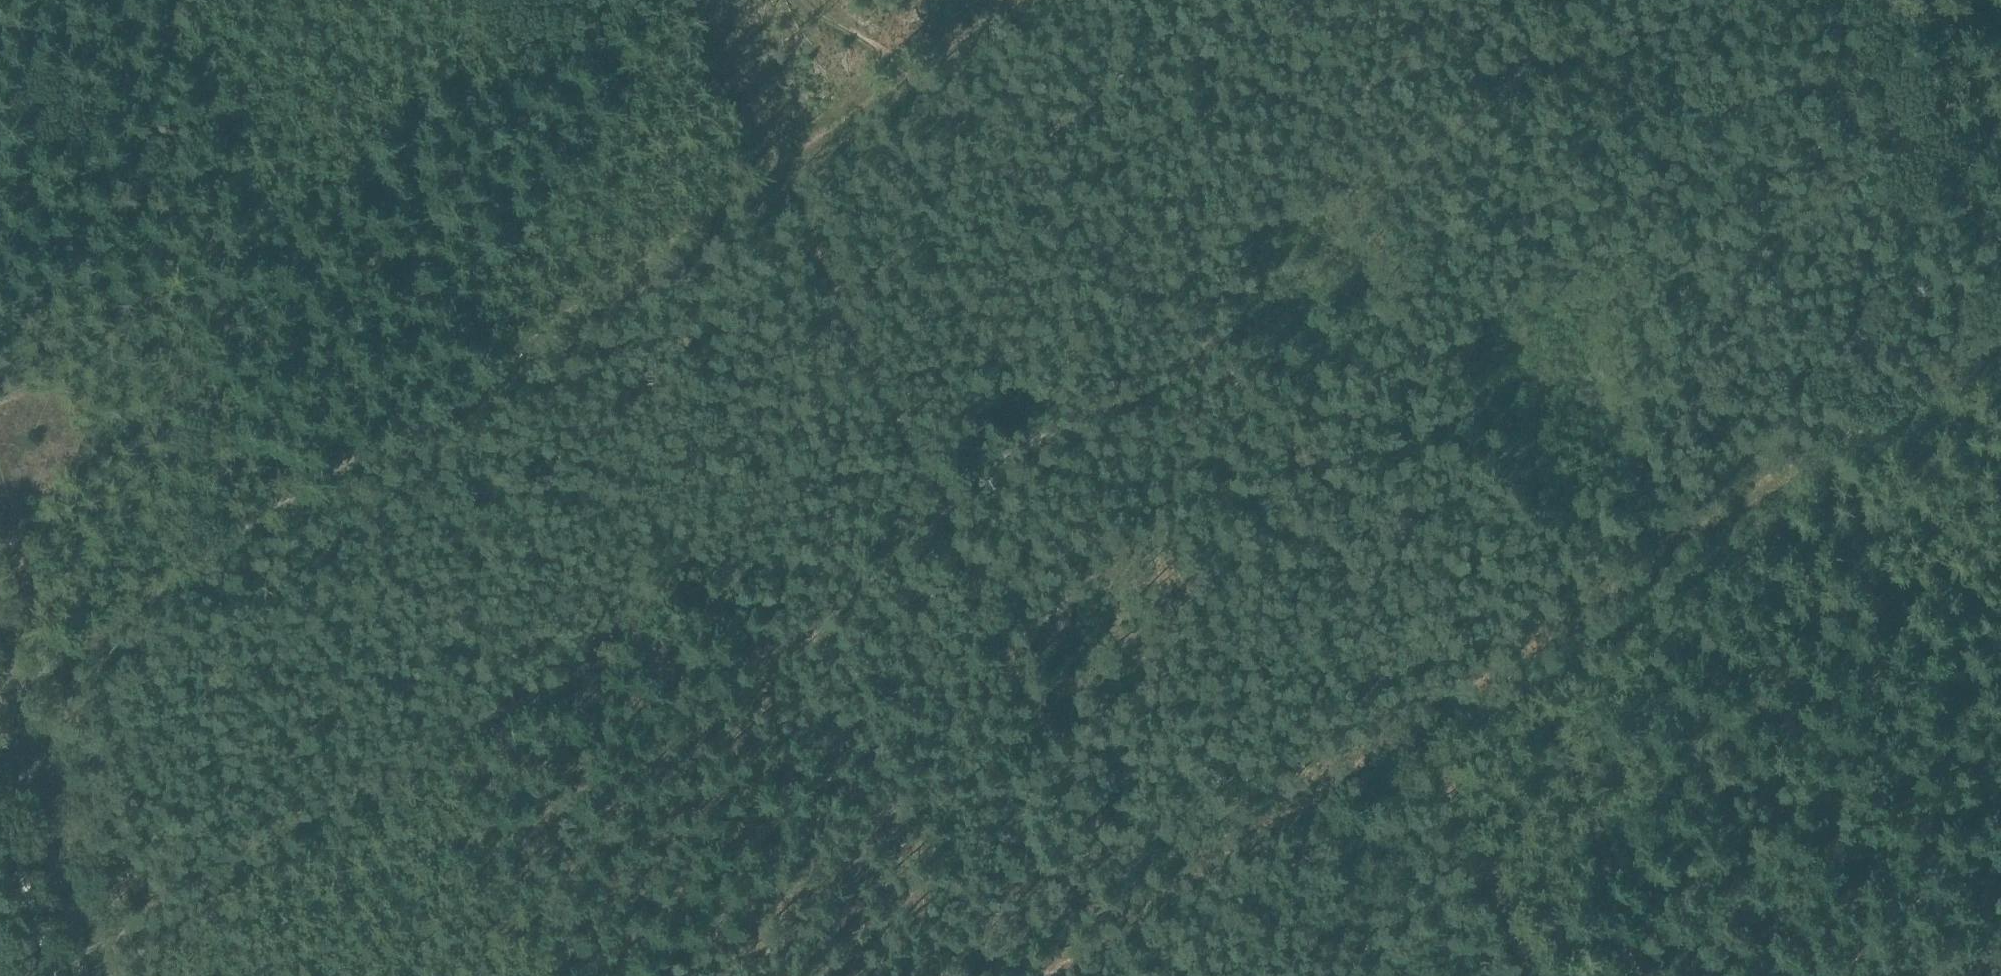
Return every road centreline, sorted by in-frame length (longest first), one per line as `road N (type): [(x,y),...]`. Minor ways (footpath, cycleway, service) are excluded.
road 1 (track): [(1129,903),(706,0)]
road 2 (track): [(271,514),(1015,0)]
road 3 (track): [(2000,335),(1515,659)]
road 4 (track): [(1419,724),(1024,975)]
road 5 (track): [(0,706),(271,514)]
road 6 (track): [(1850,0),(2000,256)]
road 7 (track): [(1536,975),(1419,724)]
road 8 (track): [(2000,202),(1879,0)]

